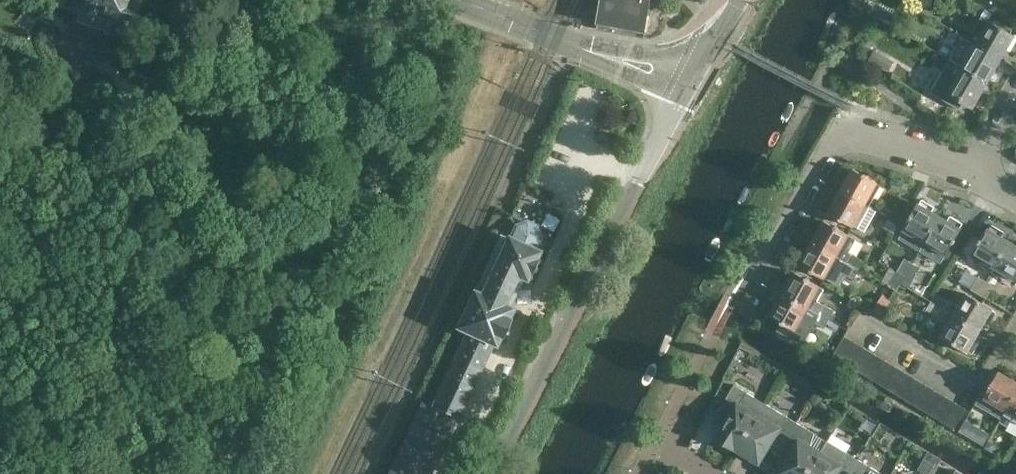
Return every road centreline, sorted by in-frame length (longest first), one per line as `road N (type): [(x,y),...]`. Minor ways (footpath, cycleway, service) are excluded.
road 1 (residential): [(489,473),(680,96)]
road 2 (track): [(0,175),(228,52),(262,0)]
road 3 (residential): [(748,283),(835,142),(884,137),(977,175)]
road 4 (secondary): [(590,52),(453,0)]

